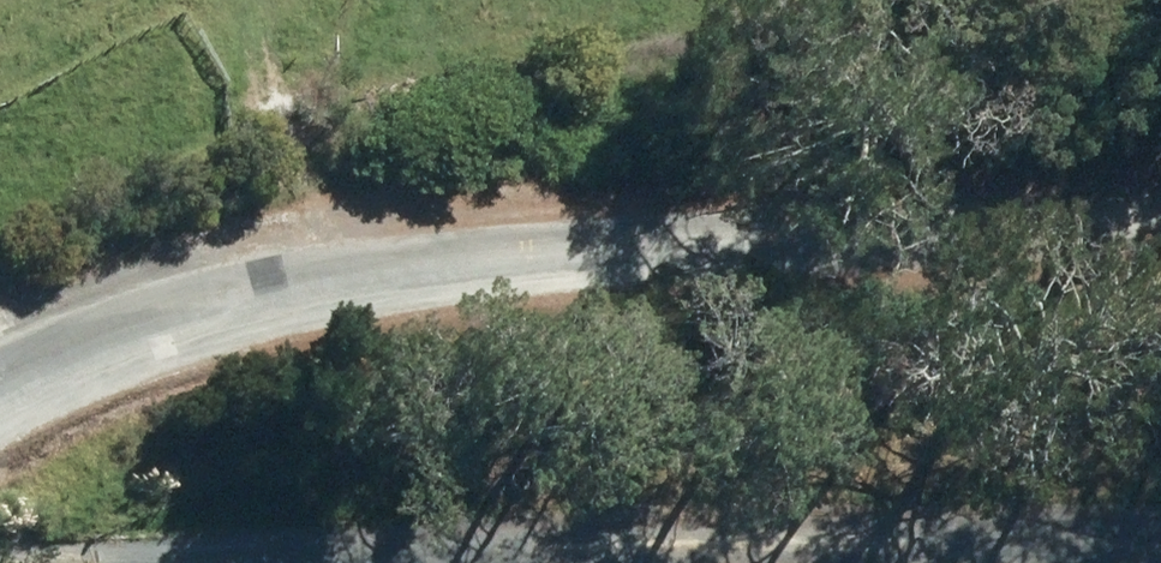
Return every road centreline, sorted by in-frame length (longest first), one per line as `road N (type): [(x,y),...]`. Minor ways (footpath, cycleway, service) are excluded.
road 1 (unclassified): [(0,393),(138,338),(289,296),(422,276),(1160,224)]
road 2 (track): [(46,562),(555,551),(1160,552)]

